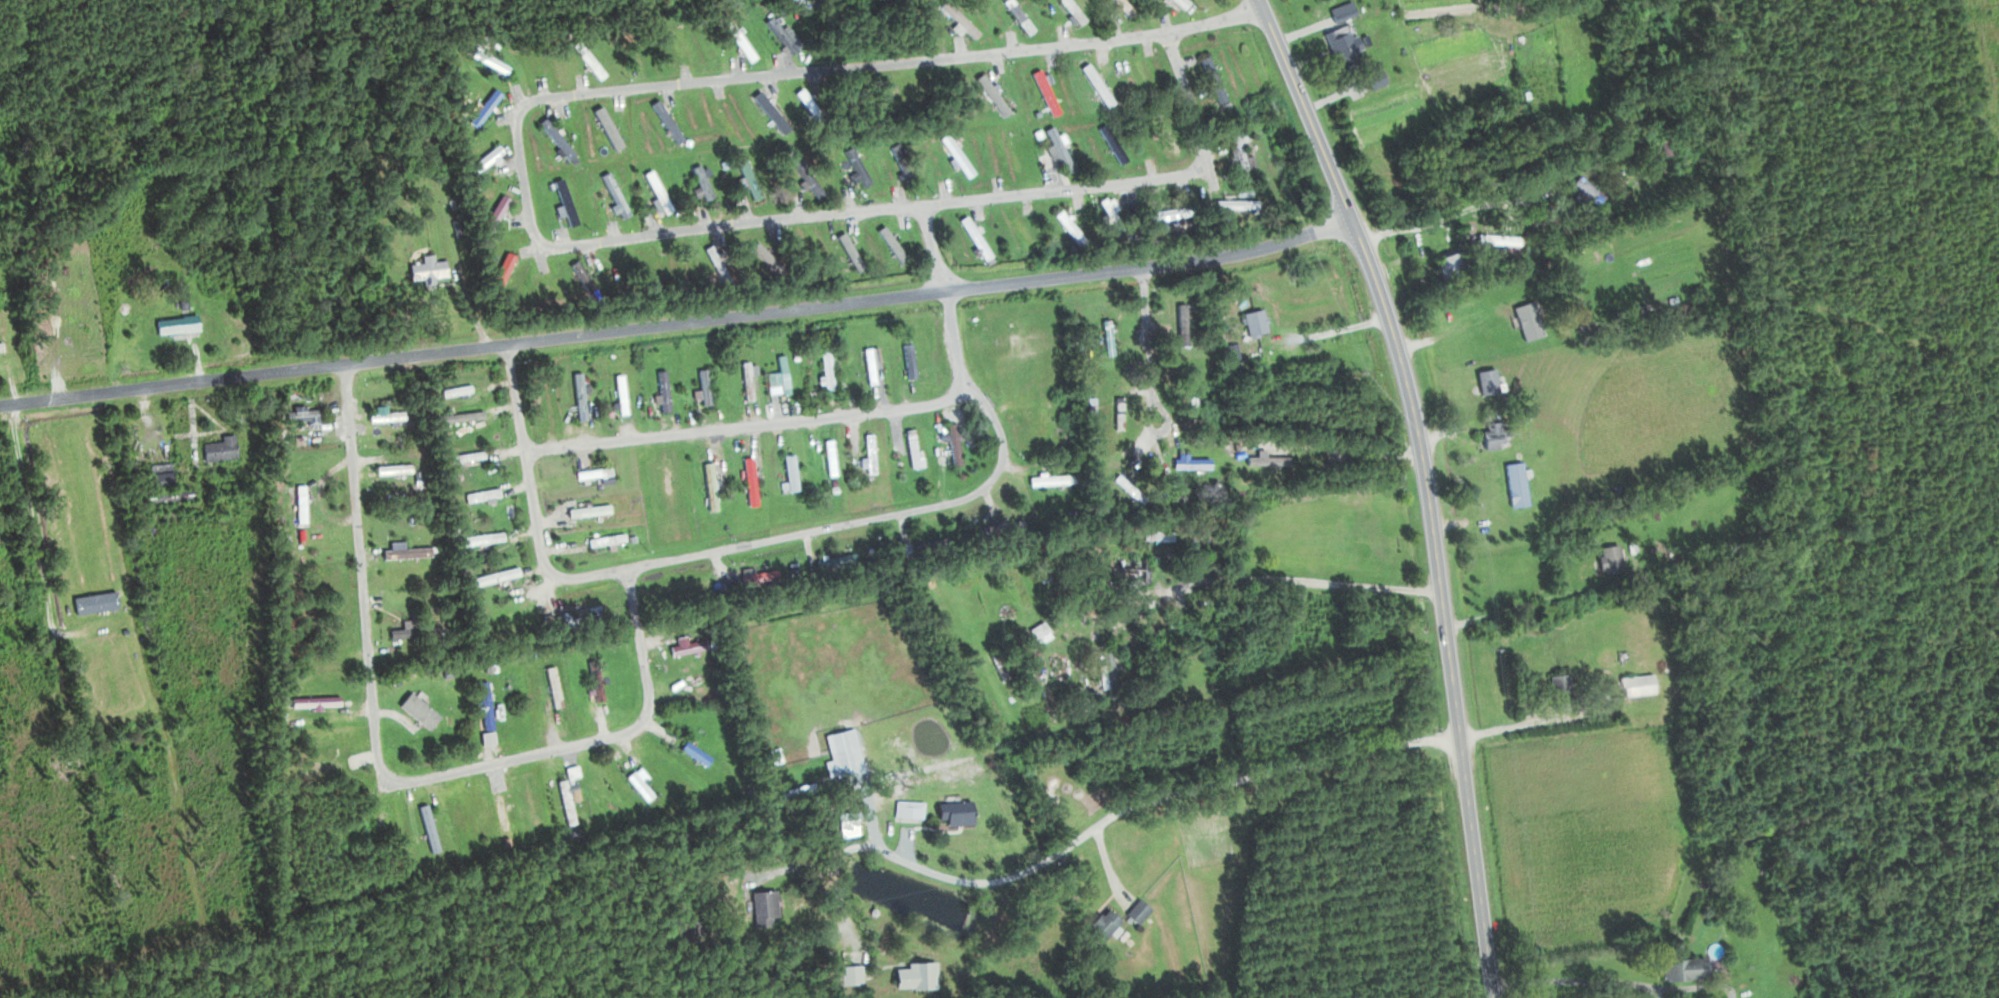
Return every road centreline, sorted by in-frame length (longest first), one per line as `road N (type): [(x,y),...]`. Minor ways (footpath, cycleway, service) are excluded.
road 1 (residential): [(1166,31),(540,98),(522,110),(518,136),(532,224),(552,247),(1183,174),(1203,161),(1204,148),(1166,31)]
road 2 (residential): [(1356,216),(1211,260),(0,407)]
road 3 (primary): [(1494,997),(1409,386),(1356,216),(1261,0)]
road 4 (residential): [(942,293),(963,377),(1002,434),(1003,462),(984,486),(927,507),(585,575),(549,565),(543,547),(509,342)]
road 5 (residential): [(347,362),(379,759),(391,779),(638,727),(649,689),(628,567)]
road 6 (residential): [(525,451),(923,407),(970,387)]
road 7 (residential): [(1128,465),(1154,359),(1145,268)]

